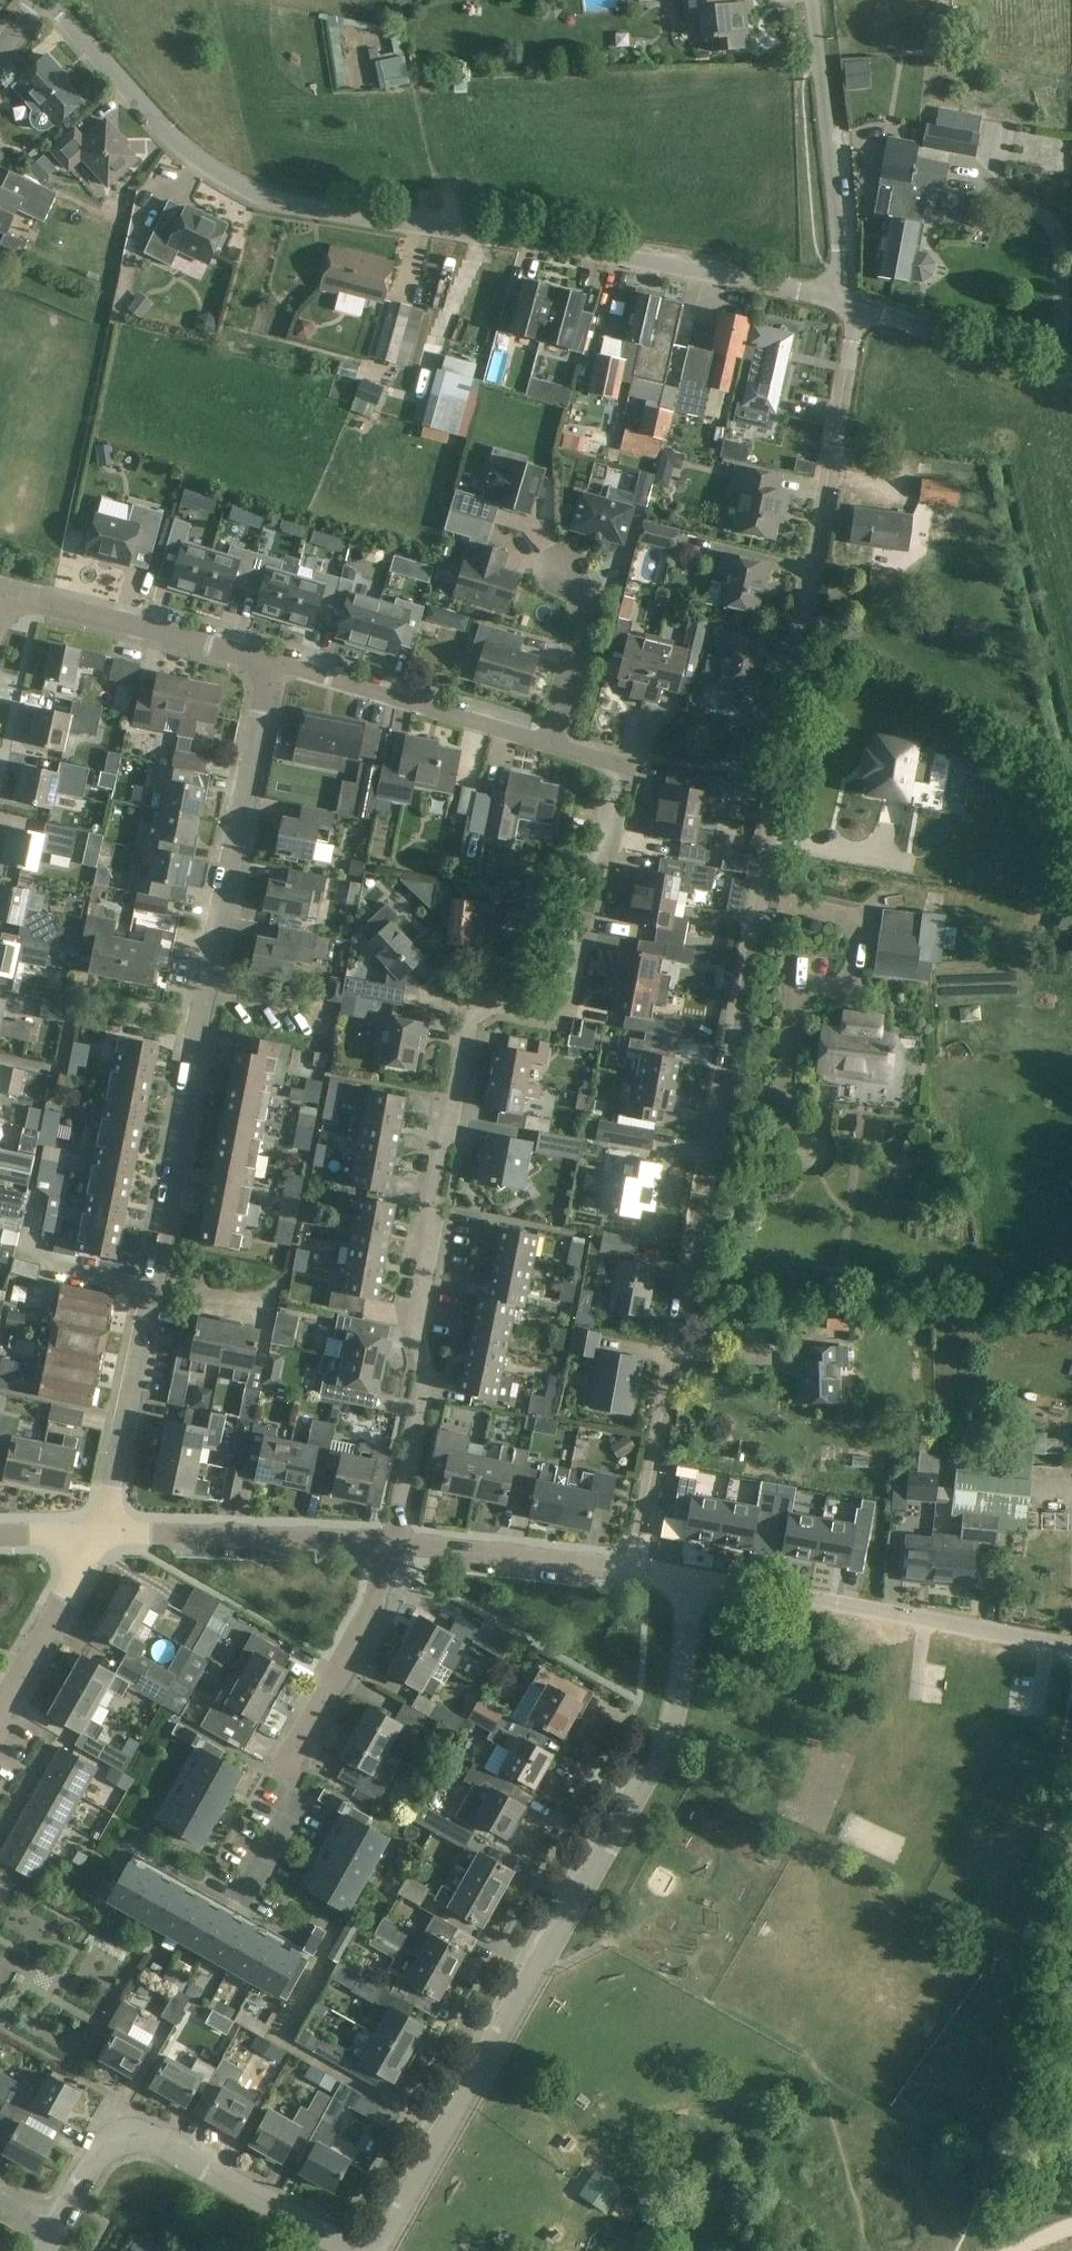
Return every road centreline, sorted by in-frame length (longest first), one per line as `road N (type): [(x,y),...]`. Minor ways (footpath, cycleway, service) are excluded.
road 1 (residential): [(636,1570),(757,801),(858,309)]
road 2 (residential): [(394,1543),(426,1373),(414,1327),(461,1040),(485,1010),(550,1020),(604,801),(598,767),(585,752),(553,743)]
road 3 (residential): [(836,300),(543,232),(276,194),(232,179),(192,155),(44,0)]
road 4 (residential): [(379,2250),(661,1753),(677,1703),(692,1577)]
road 5 (residential): [(243,1897),(293,1809),(292,1763),(372,1617),(394,1543)]
road 6 (residential): [(1071,1644),(692,1577)]
road 7 (residential): [(55,2226),(105,2146),(119,2136),(154,2140),(354,2250)]
road 8 (residential): [(198,1018),(265,662)]
road 9 (unclassified): [(836,300),(839,245),(811,0)]
road 10 (residential): [(553,743),(265,662)]
road 11 (residential): [(394,1543),(104,1533)]
road 12 (residential): [(154,1286),(198,1018)]
road 13 (residential): [(265,662),(3,594)]
road 14 (residential): [(104,1533),(154,1286)]
road 15 (residential): [(636,1570),(394,1543)]
road 16 (unclassified): [(1071,383),(858,309)]
road 17 (residential): [(0,1713),(104,1533)]
road 18 (residential): [(561,569),(585,611),(553,743)]

